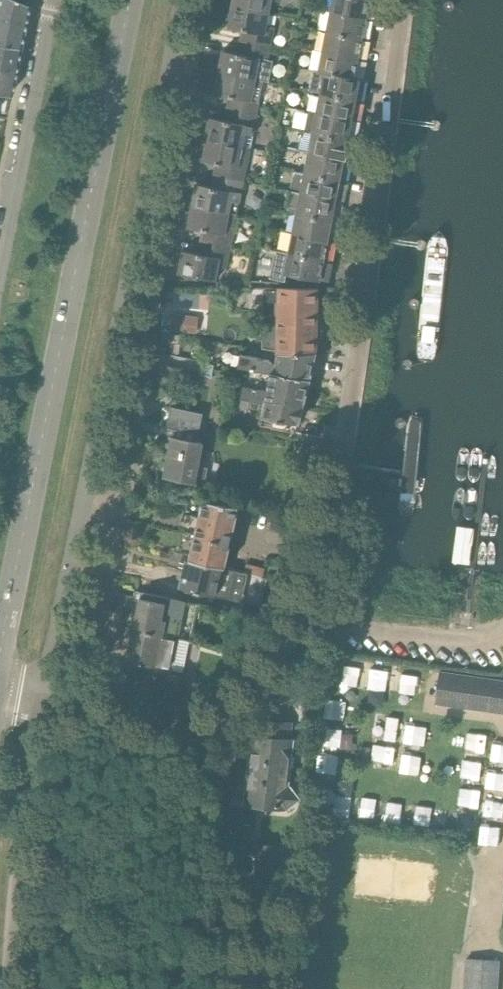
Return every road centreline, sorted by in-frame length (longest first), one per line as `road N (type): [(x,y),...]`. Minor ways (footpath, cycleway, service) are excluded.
road 1 (residential): [(46,699),(184,0)]
road 2 (tertiary): [(0,672),(132,0)]
road 3 (residential): [(295,622),(320,549),(346,409),(403,0)]
road 4 (residential): [(46,699),(207,726),(243,706),(295,622)]
road 5 (unclassified): [(11,988),(46,699)]
road 6 (residential): [(52,0),(0,266)]
road 7 (residential): [(295,622),(450,640),(502,626)]

